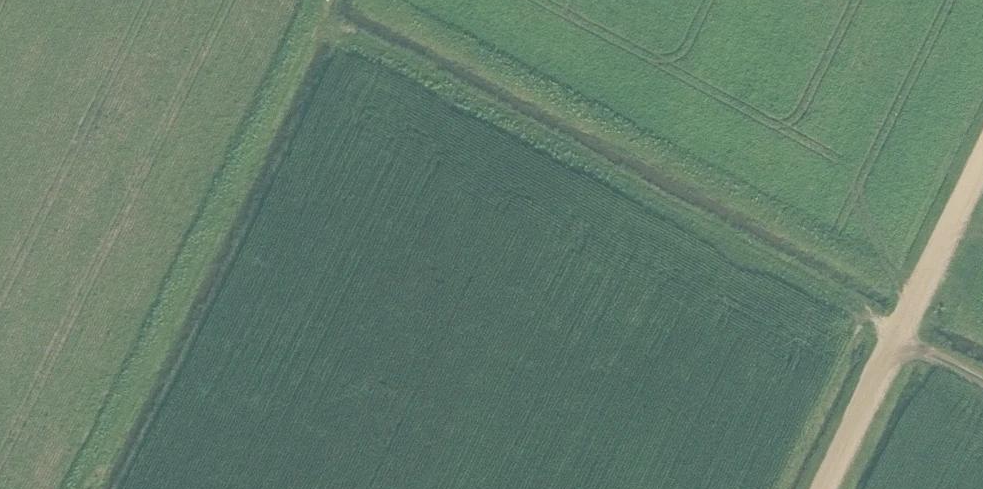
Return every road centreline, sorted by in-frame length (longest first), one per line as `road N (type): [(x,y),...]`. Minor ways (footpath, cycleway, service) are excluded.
road 1 (track): [(828,488),(982,171)]

